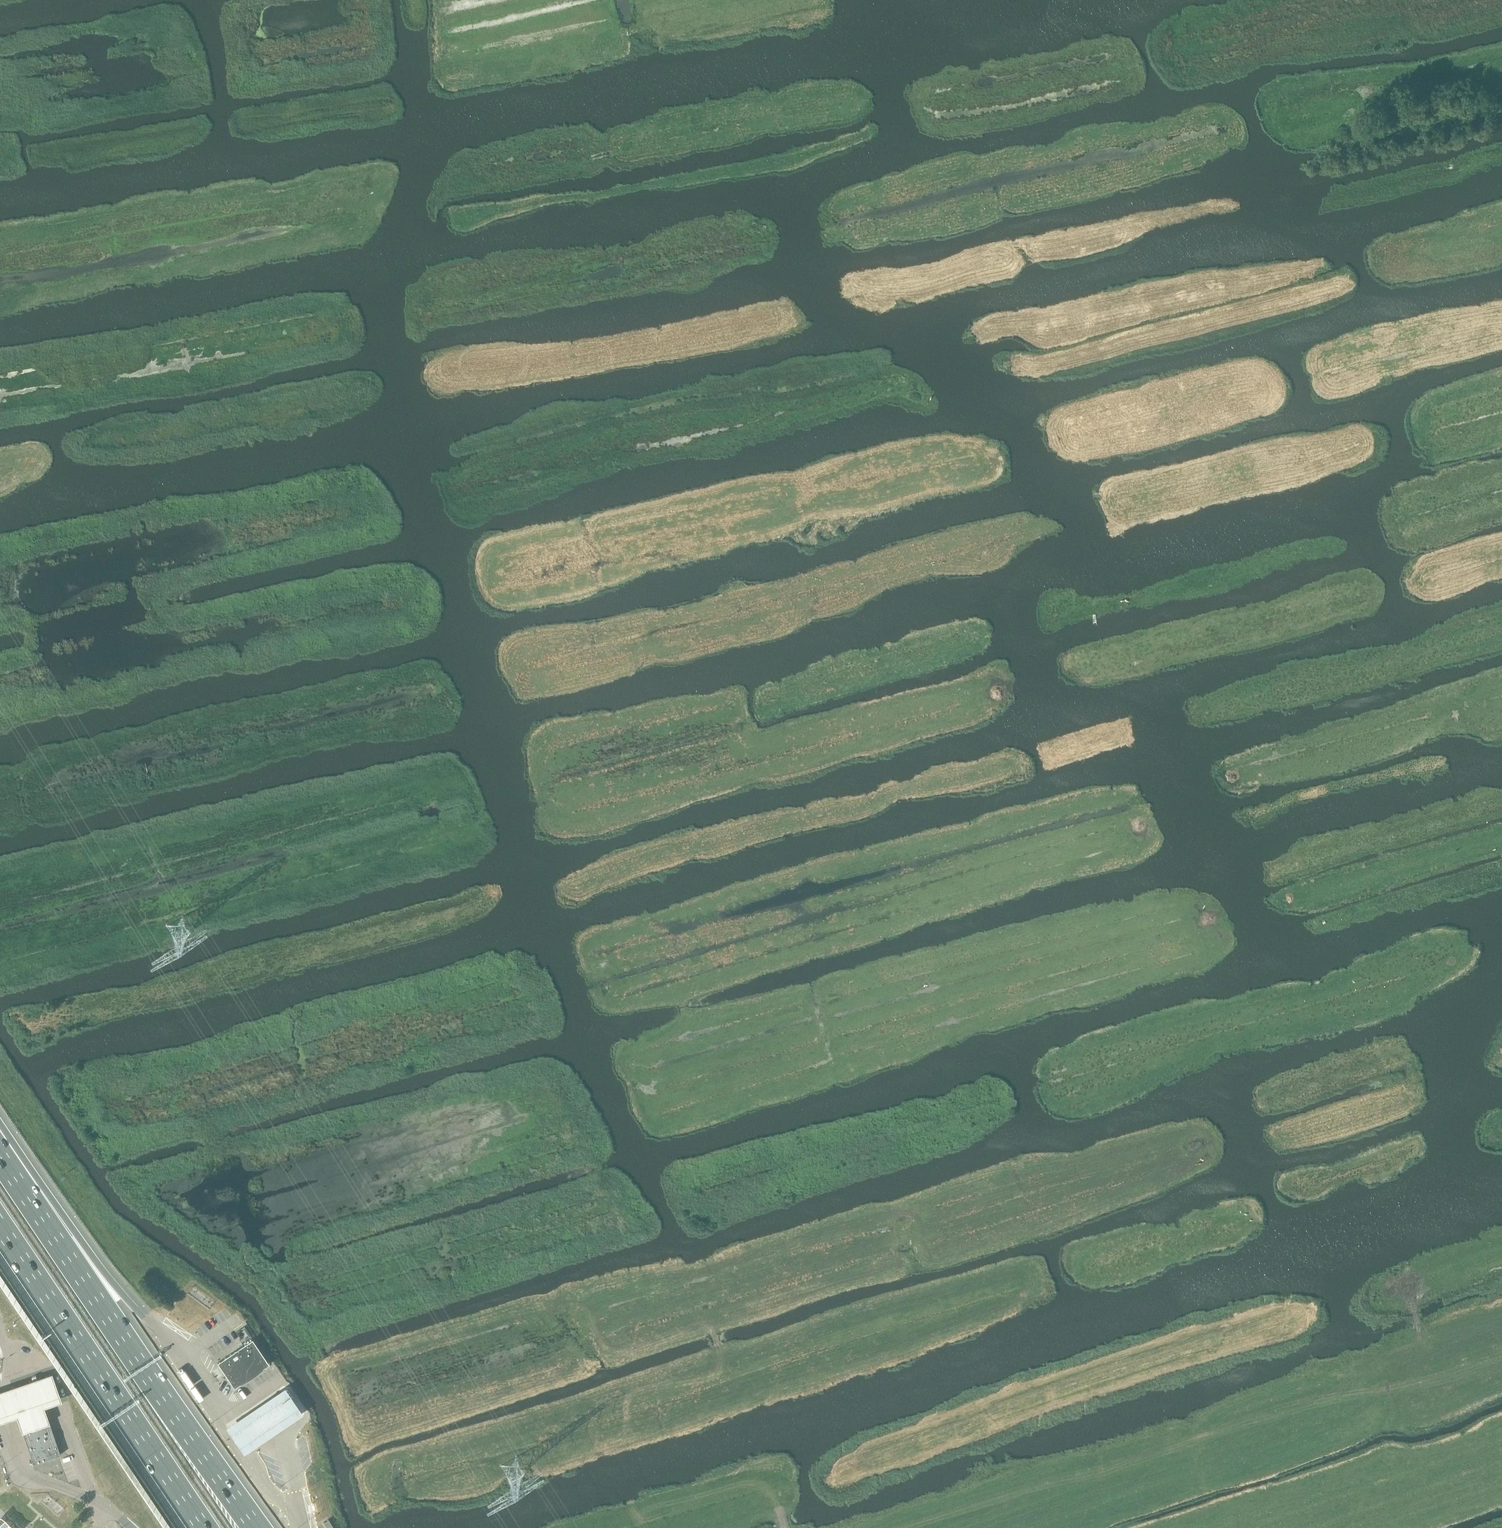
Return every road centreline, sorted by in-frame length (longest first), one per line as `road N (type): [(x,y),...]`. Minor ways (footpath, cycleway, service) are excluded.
road 1 (motorway): [(257,1527),(0,1156)]
road 2 (motorway): [(0,1227),(203,1527)]
road 3 (motorway): [(144,1318),(0,1123)]

